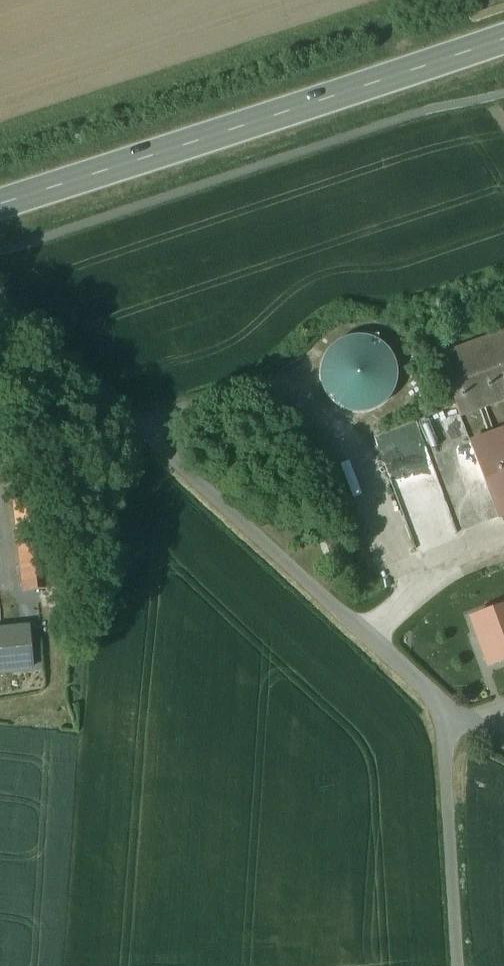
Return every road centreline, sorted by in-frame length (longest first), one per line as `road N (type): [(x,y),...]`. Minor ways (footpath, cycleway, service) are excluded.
road 1 (secondary): [(0,203),(503,36)]

